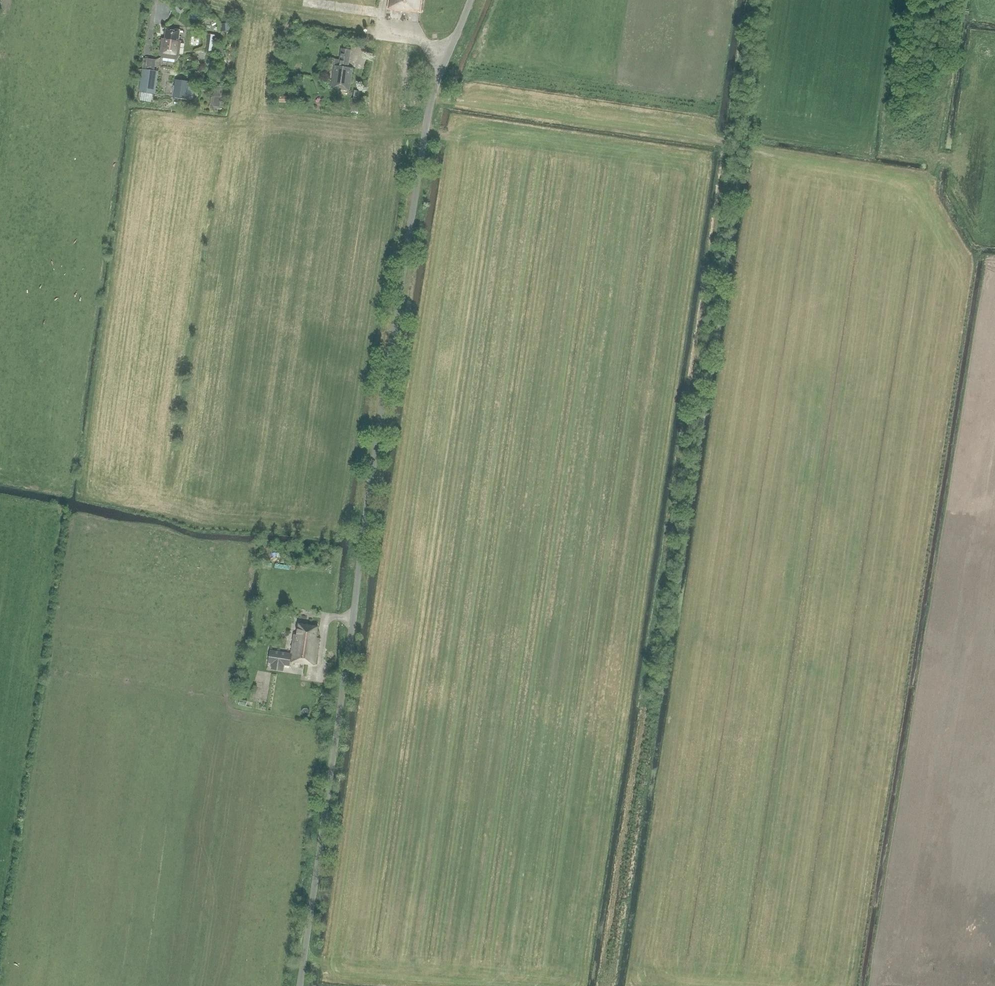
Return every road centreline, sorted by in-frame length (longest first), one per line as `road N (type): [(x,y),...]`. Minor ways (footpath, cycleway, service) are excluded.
road 1 (unclassified): [(300,985),(422,147),(440,71),(471,0)]

